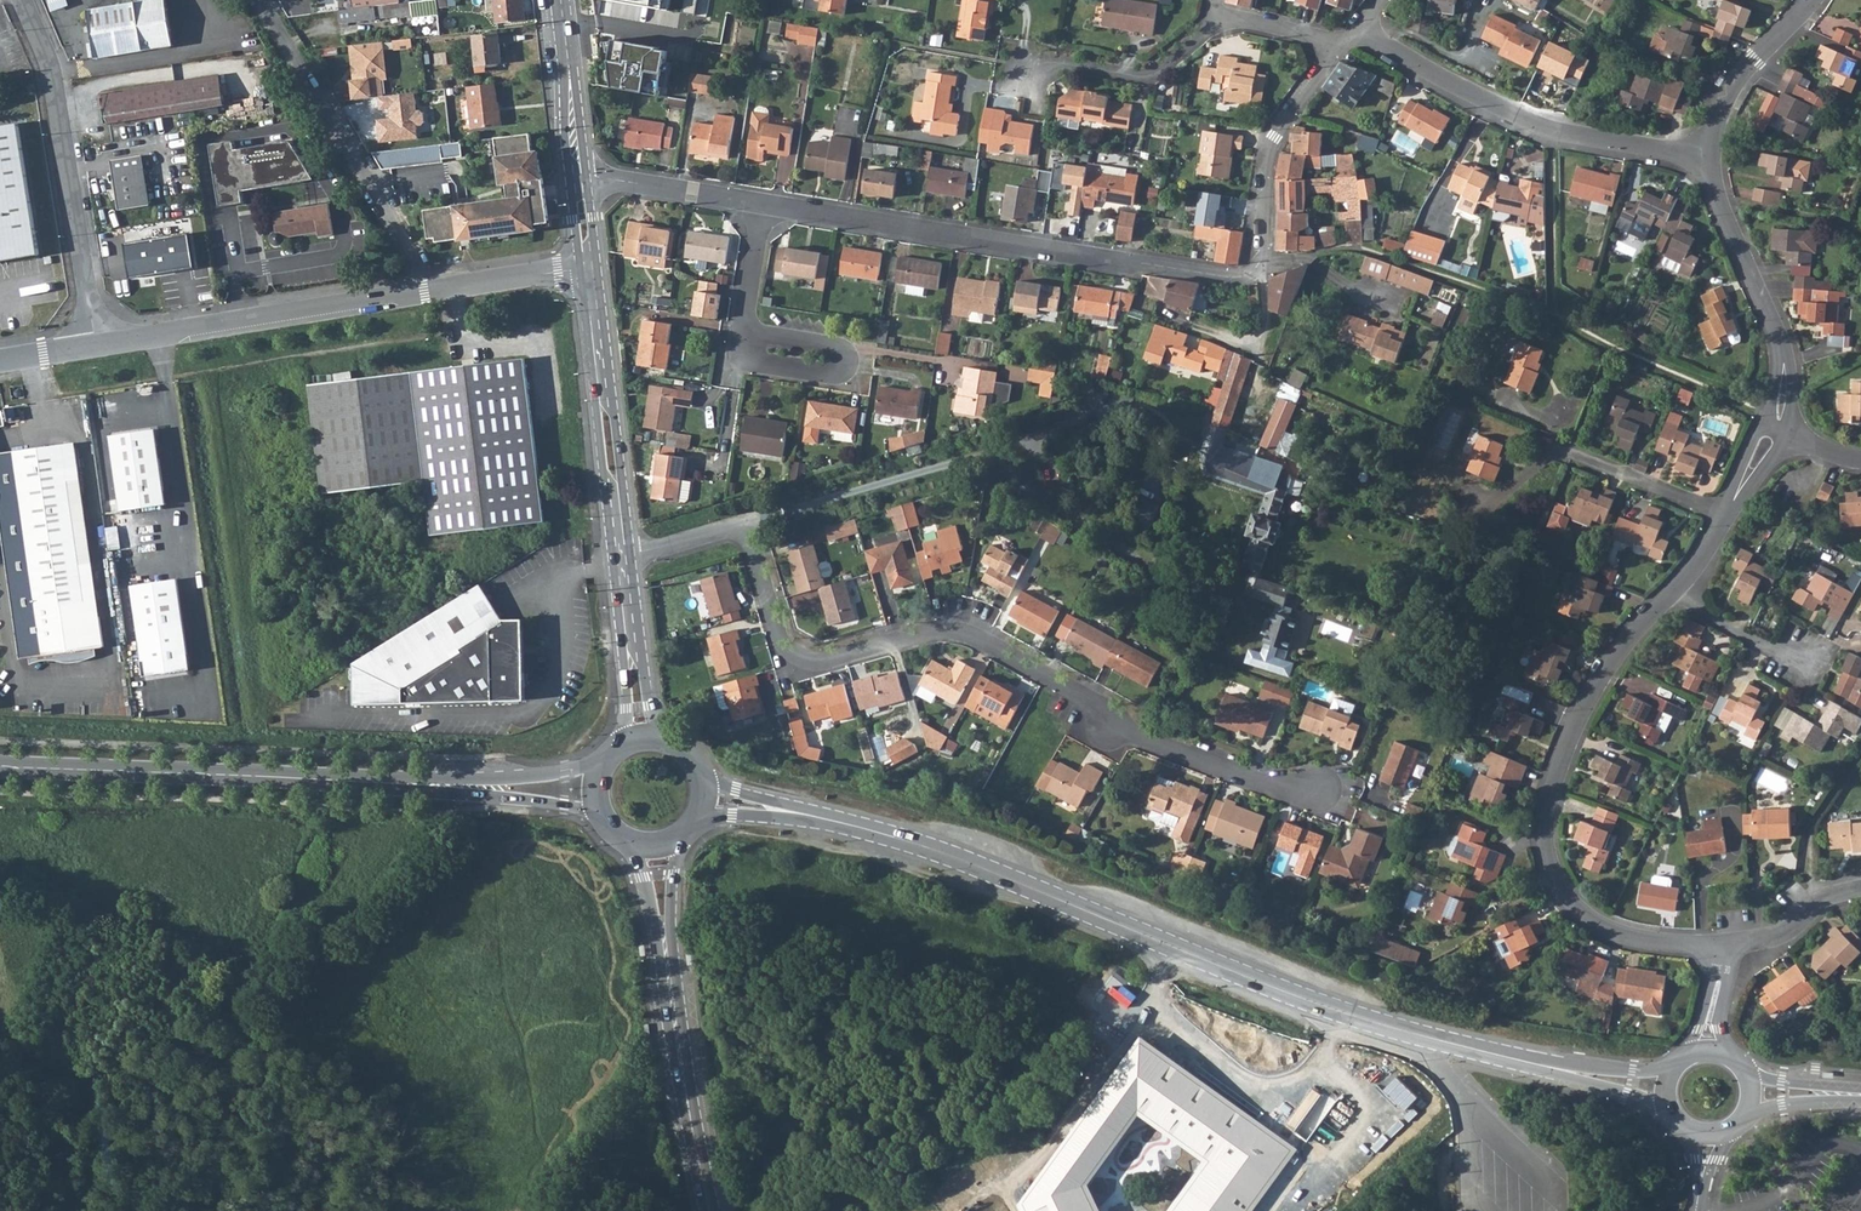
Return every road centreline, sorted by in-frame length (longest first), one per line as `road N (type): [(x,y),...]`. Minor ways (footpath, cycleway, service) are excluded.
road 1 (residential): [(620,559),(729,531),(759,546),(783,637),(797,652),(826,659),(939,624),(989,635),(1141,733),(1247,777),(1319,784)]
road 2 (secondary): [(1550,1065),(1327,1003),(974,865),(805,813)]
road 3 (residential): [(1726,517),(1690,584),(1617,653),(1573,739),(1548,815),(1547,850),(1558,882),(1599,927),(1663,943),(1727,942)]
road 4 (residential): [(764,206),(1234,278),(1258,266)]
road 5 (secondary): [(419,784),(0,766)]
road 6 (residential): [(1358,28),(1558,132),(1704,160)]
road 7 (residential): [(99,343),(54,91),(22,0)]
road 8 (residential): [(99,343),(434,289)]
road 9 (residential): [(434,289),(260,0)]
road 10 (secondary): [(620,559),(587,270)]
road 11 (residential): [(1704,160),(1780,342),(1786,383),(1779,424)]
road 12 (tertiary): [(711,1210),(667,945)]
road 13 (track): [(729,531),(965,458)]
road 14 (residential): [(1341,45),(1269,156),(1258,266)]
road 15 (residential): [(1540,443),(1726,517)]
road 16 (residential): [(1213,12),(1208,29),(1150,75),(1047,58)]
road 17 (residential): [(1704,160),(1727,101),(1812,0)]
road 18 (secondary): [(606,760),(419,784)]
road 19 (residential): [(578,180),(764,206)]
road 20 (secondary): [(638,740),(620,559)]
road 21 (secondary): [(578,180),(557,0)]
road 22 (secondary): [(419,784),(597,814)]
road 23 (residential): [(434,289),(587,270)]
road 24 (residential): [(743,331),(748,359),(831,373),(844,368),(836,348)]
road 25 (residential): [(1727,942),(1780,929),(1860,893)]
road 26 (residential): [(1213,12),(1341,45)]
road 27 (secondary): [(1678,1062),(1550,1065)]
road 28 (secondary): [(1550,1065),(1669,1112)]
road 29 (residential): [(764,206),(743,331)]

